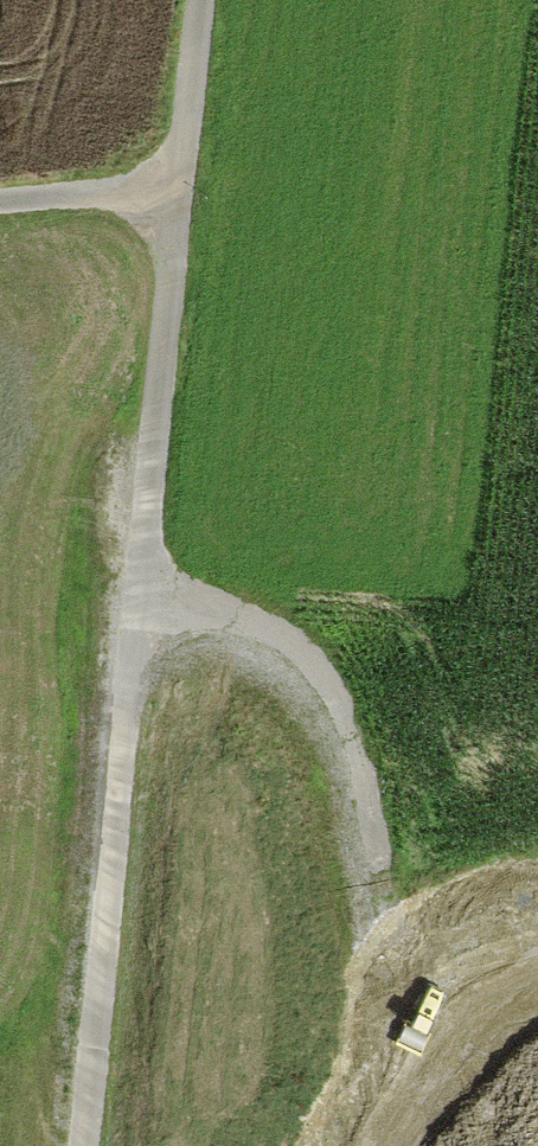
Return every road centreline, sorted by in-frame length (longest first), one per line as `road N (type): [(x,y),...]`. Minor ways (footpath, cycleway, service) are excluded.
road 1 (track): [(133,623),(220,636),(279,662),(314,698),(362,815),(418,1145)]
road 2 (track): [(83,1145),(133,623)]
road 3 (track): [(133,623),(180,193)]
road 4 (track): [(202,0),(180,193)]
road 5 (track): [(0,209),(180,193)]

